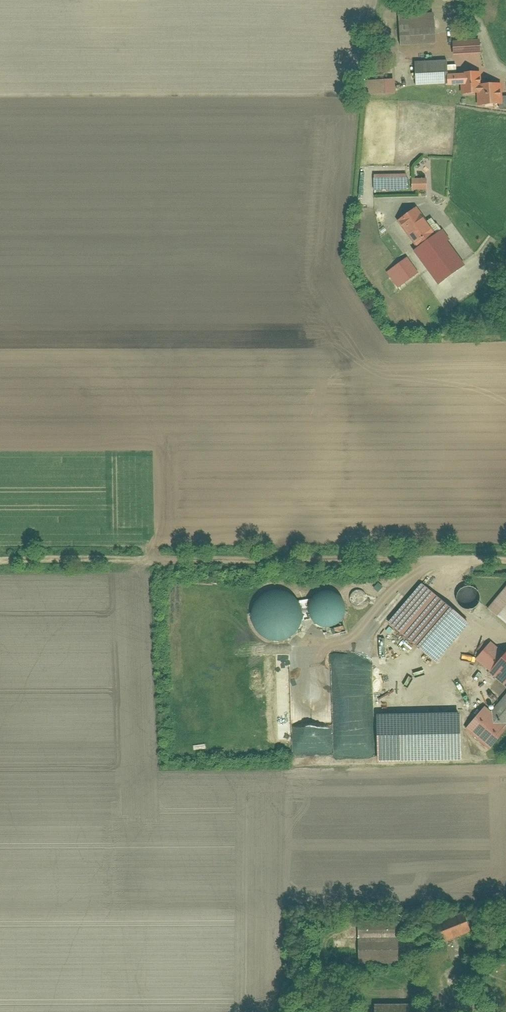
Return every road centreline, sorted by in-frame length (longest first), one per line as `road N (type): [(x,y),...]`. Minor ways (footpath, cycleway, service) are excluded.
road 1 (track): [(0,562),(505,562)]

